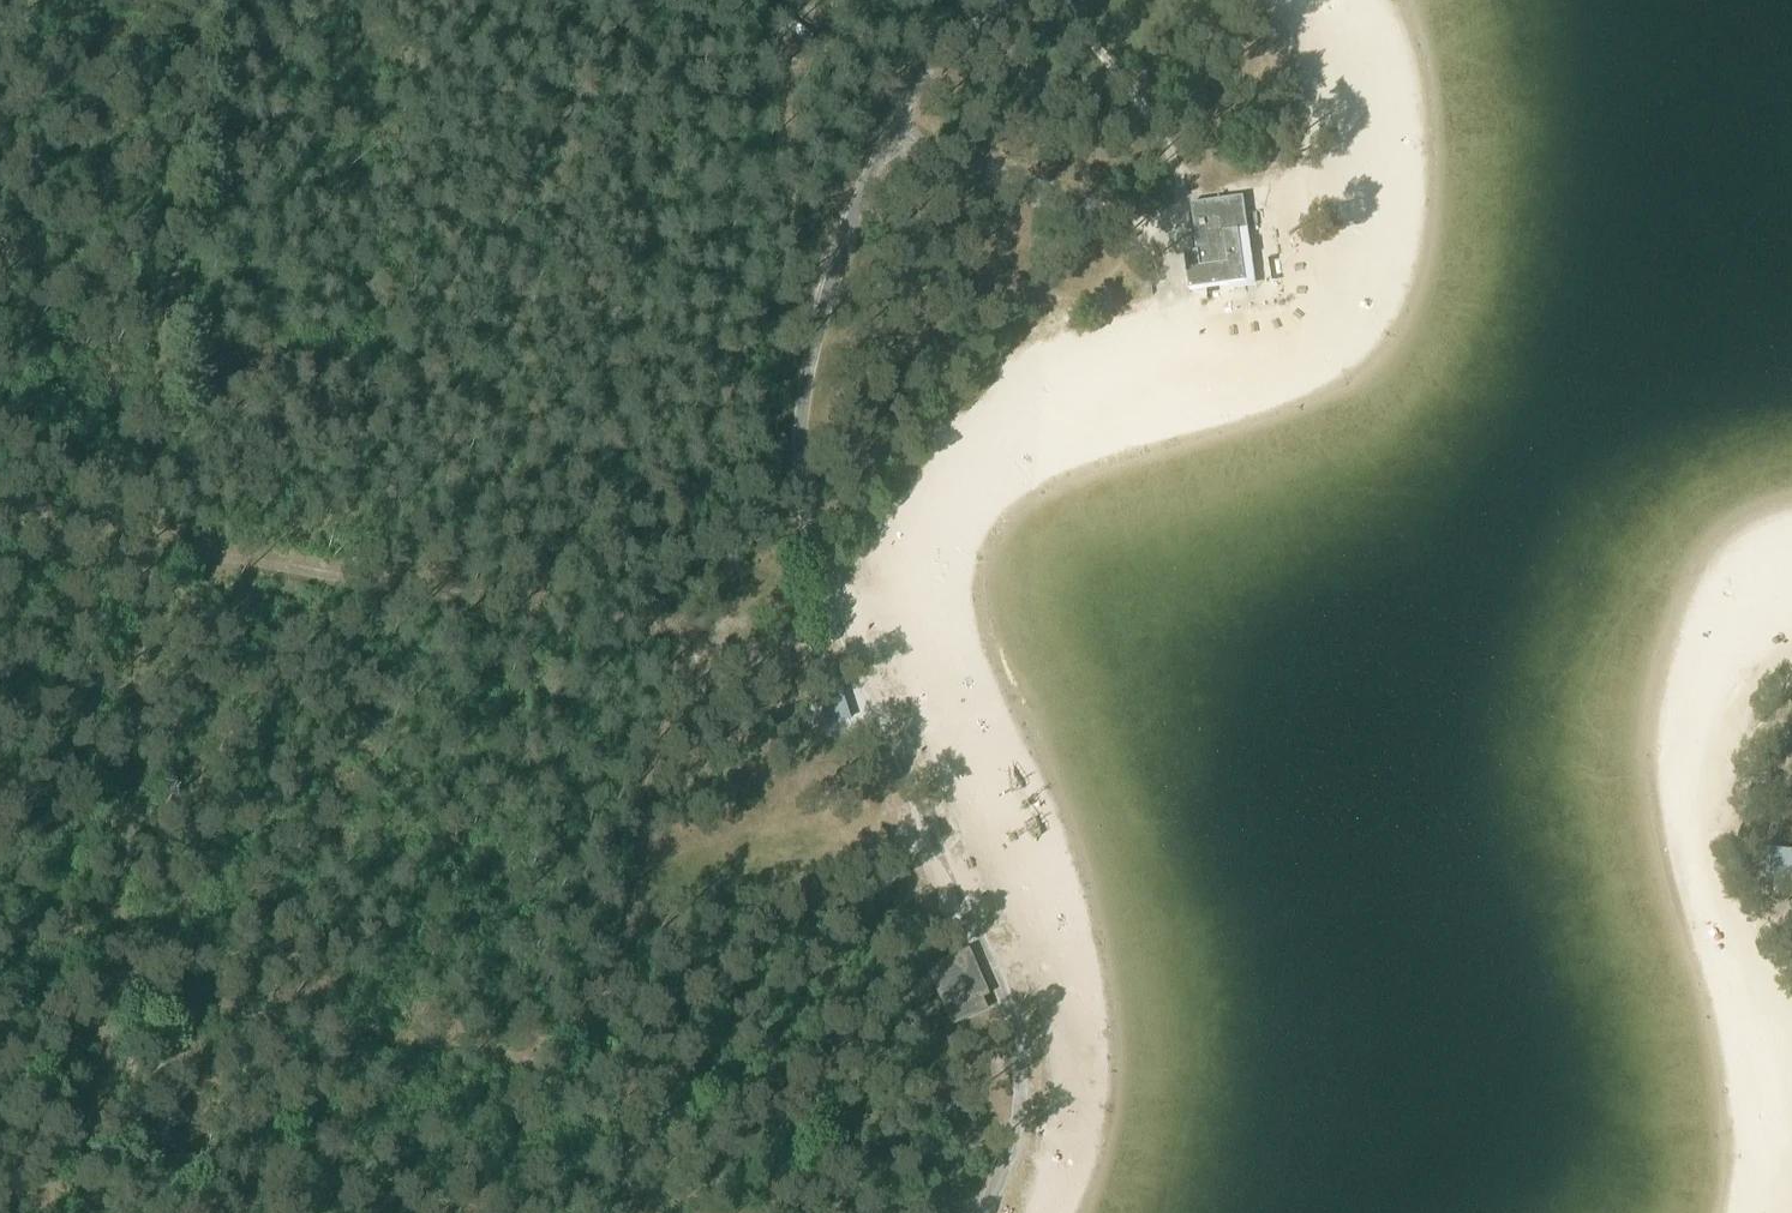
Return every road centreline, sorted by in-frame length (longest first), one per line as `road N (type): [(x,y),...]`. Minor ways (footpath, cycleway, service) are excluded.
road 1 (track): [(87,1212),(130,539),(208,0)]
road 2 (track): [(645,1212),(637,1076),(268,1017),(104,1007)]
road 3 (track): [(806,0),(774,349),(806,395)]
road 4 (track): [(130,539),(0,515)]

